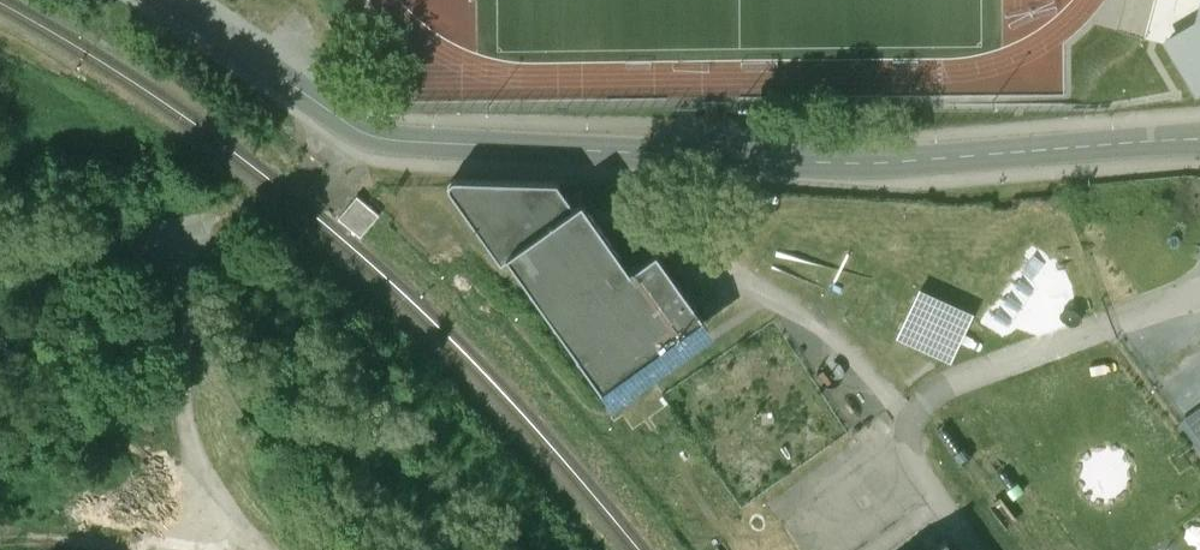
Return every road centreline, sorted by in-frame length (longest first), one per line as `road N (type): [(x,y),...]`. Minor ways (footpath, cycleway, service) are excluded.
road 1 (tertiary): [(159,0),(376,138),(849,164),(1199,140)]
road 2 (unclassified): [(0,257),(157,235),(216,215)]

